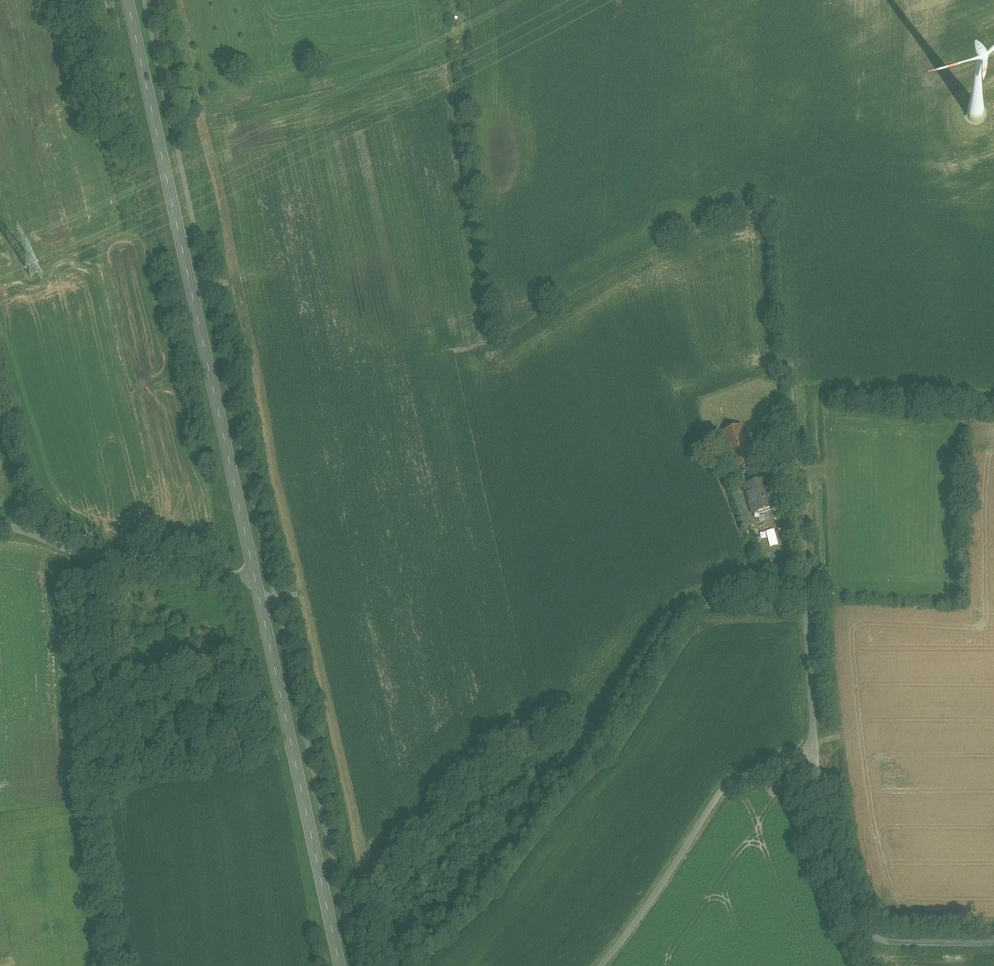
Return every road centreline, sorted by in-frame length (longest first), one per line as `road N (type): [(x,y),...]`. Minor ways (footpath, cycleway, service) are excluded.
road 1 (unclassified): [(993,944),(892,942),(867,928),(831,840),(816,753),(740,779),(722,794),(601,965)]
road 2 (secondary): [(257,577),(129,0)]
road 3 (secondary): [(341,965),(257,577)]
road 4 (unclassified): [(257,577),(81,559),(0,526)]

